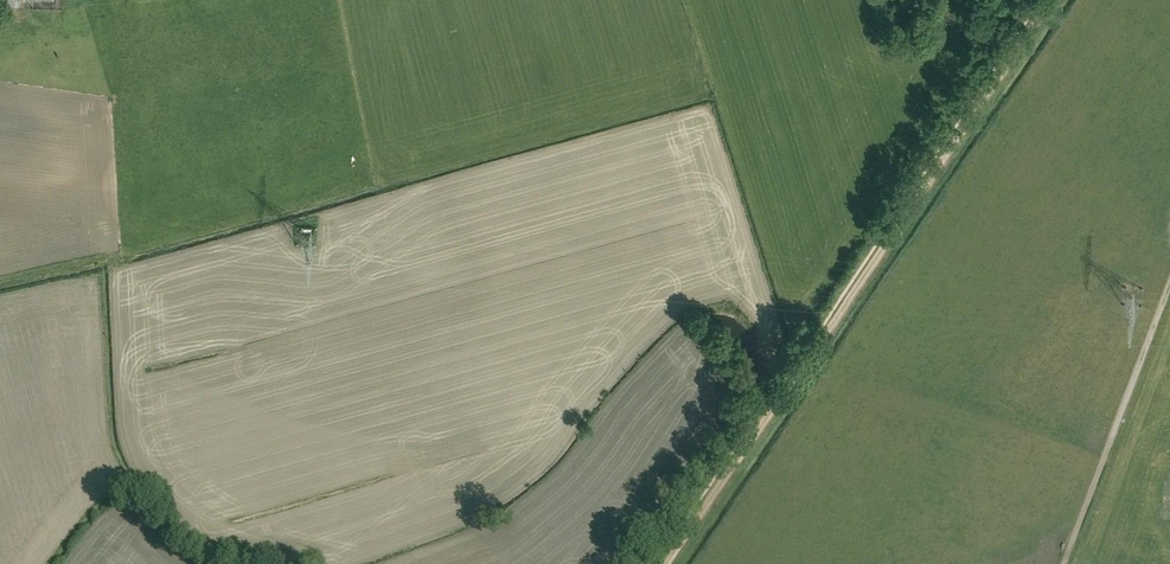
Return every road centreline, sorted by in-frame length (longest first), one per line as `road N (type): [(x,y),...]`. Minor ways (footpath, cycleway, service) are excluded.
road 1 (track): [(1062,0),(673,563)]

